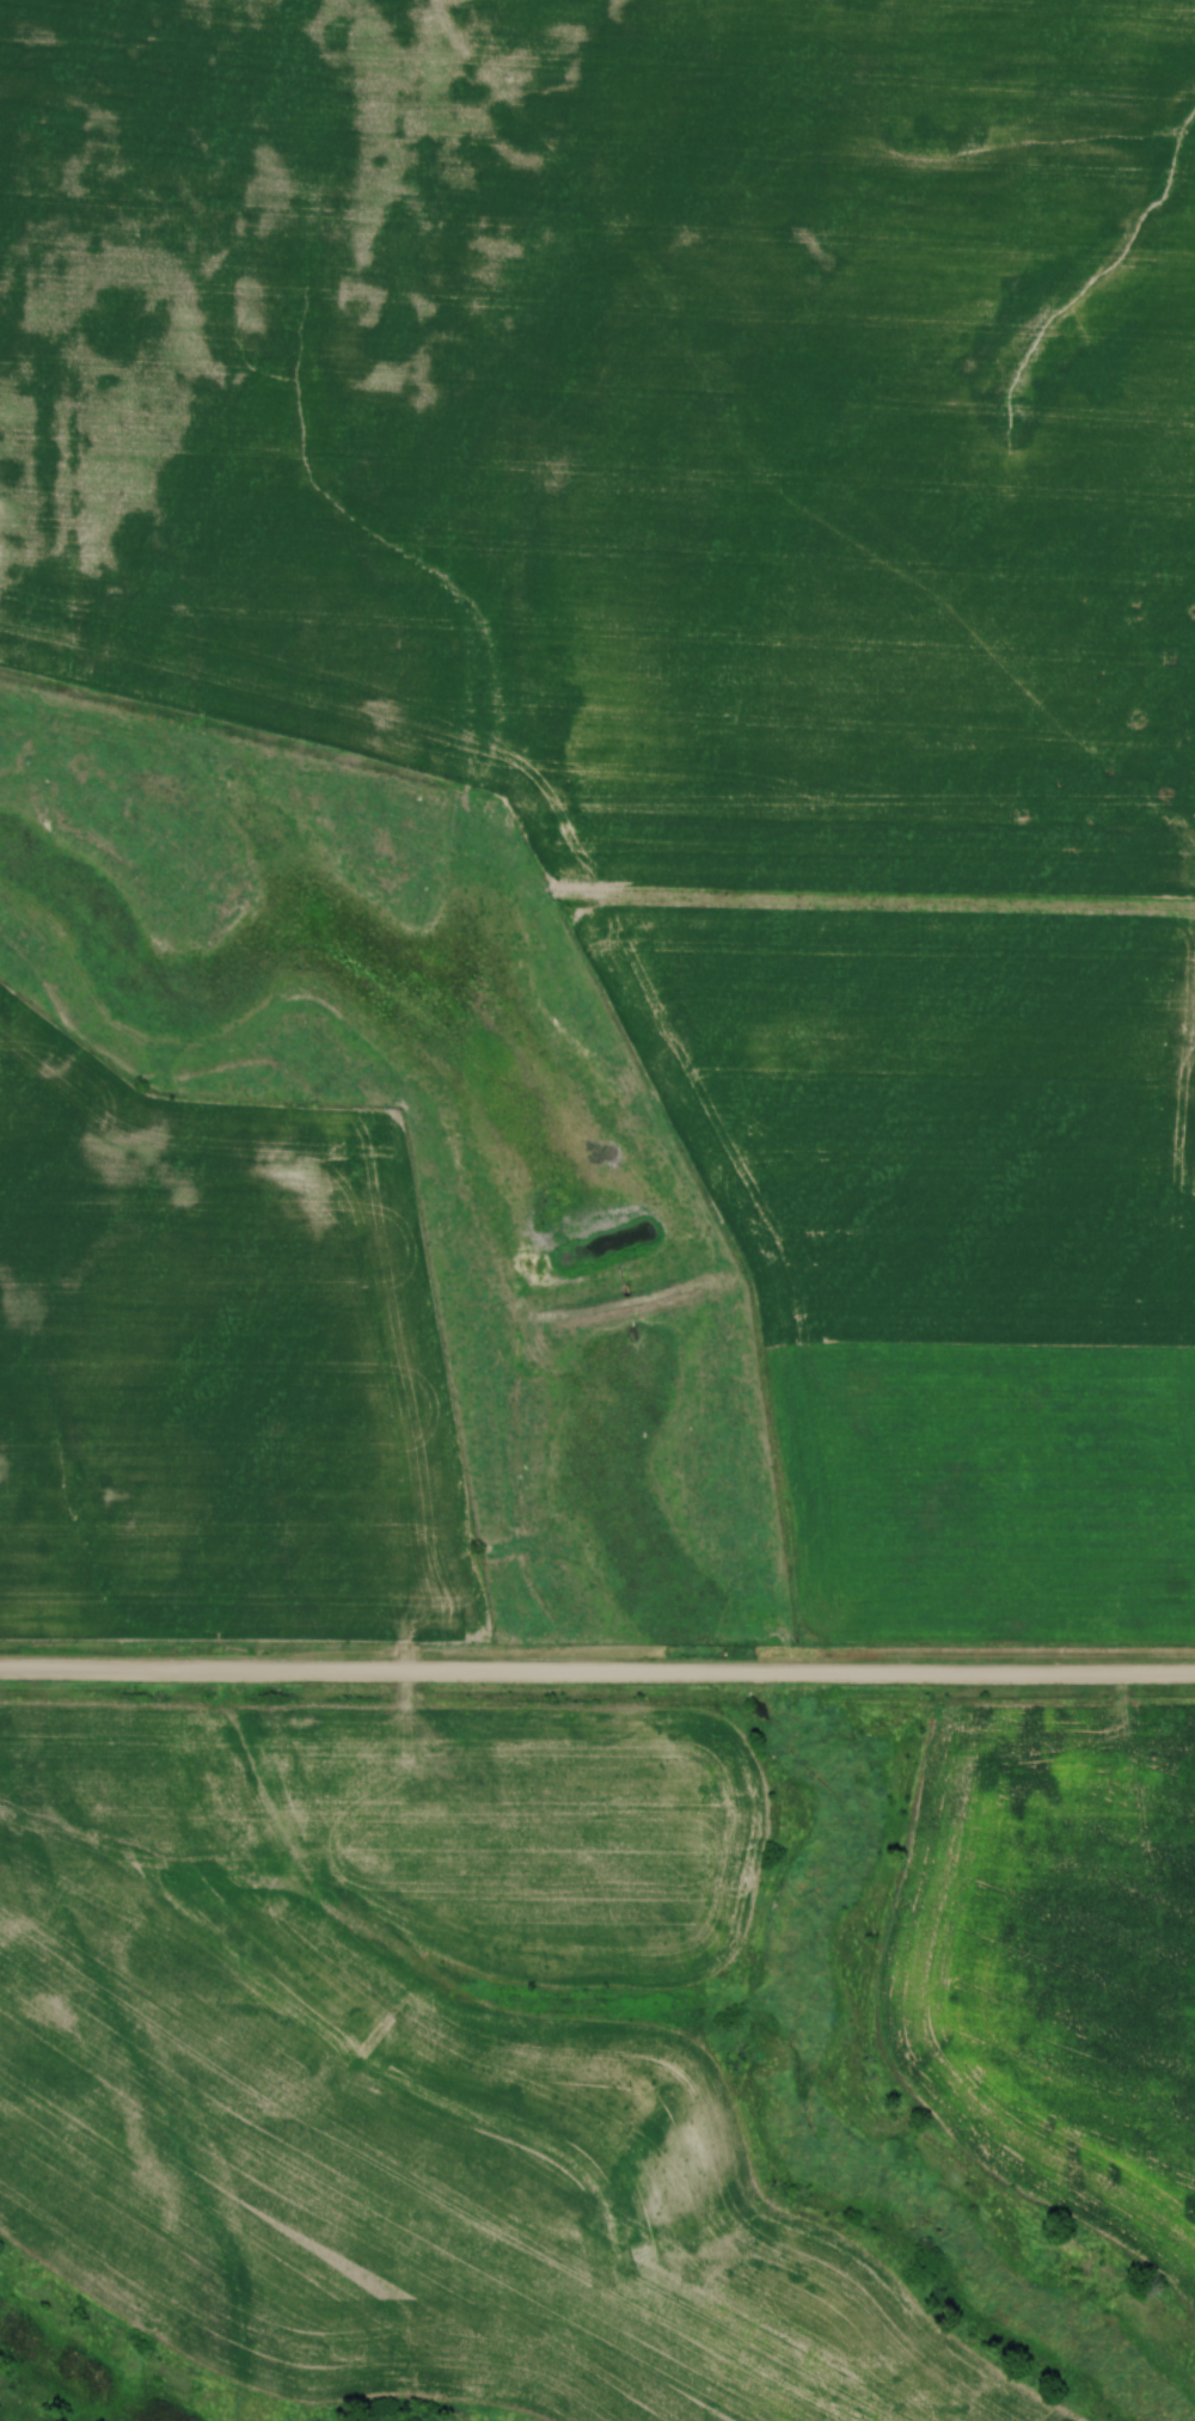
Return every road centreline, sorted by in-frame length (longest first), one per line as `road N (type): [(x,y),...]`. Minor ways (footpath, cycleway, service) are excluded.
road 1 (residential): [(0,1673),(1194,1678)]

